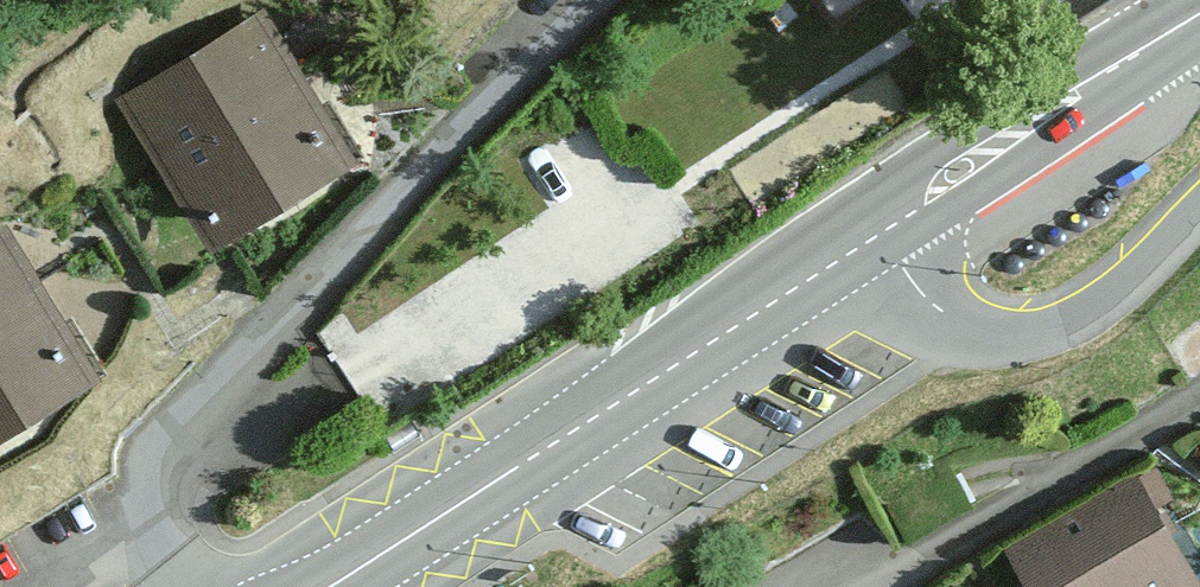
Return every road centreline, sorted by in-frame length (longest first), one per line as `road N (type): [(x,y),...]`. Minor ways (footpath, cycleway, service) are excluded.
road 1 (residential): [(192,586),(149,485),(170,438),(423,169),(598,0)]
road 2 (primary): [(878,238),(334,586)]
road 3 (residential): [(1199,218),(1061,332),(967,350),(878,238)]
road 4 (primary): [(1199,17),(878,238)]

